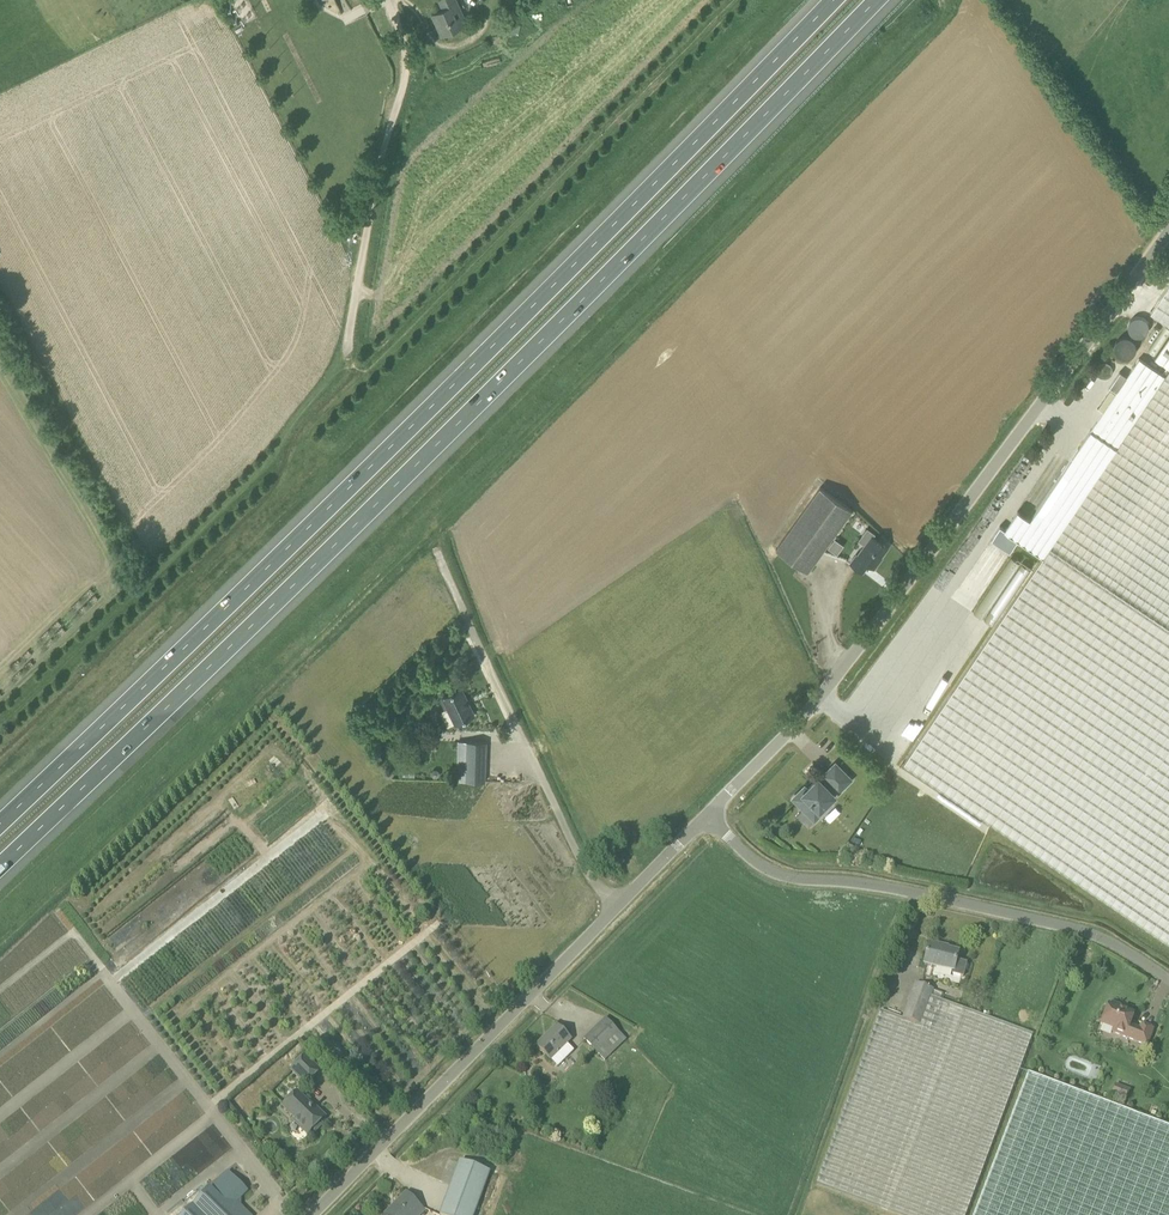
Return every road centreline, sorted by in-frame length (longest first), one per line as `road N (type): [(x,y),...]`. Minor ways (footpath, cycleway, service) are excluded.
road 1 (motorway): [(0,865),(356,527),(876,0)]
road 2 (motorway): [(830,0),(338,501),(0,822)]
road 3 (unclassified): [(707,816),(784,741),(844,665),(1168,220)]
road 4 (unclassified): [(1168,979),(1098,935),(918,894),(796,877),(750,856),(707,816)]
road 5 (unclassified): [(315,1214),(616,914)]
road 6 (unclassified): [(616,914),(442,561)]
road 7 (unclassified): [(346,351),(406,66),(387,0)]
road 8 (unclassified): [(616,914),(707,816)]

